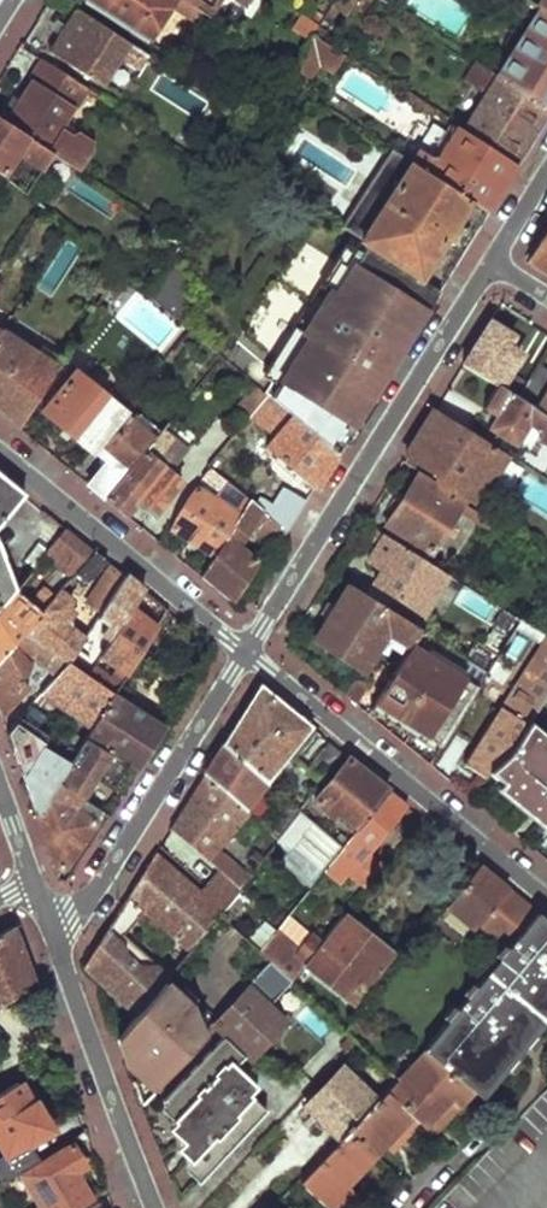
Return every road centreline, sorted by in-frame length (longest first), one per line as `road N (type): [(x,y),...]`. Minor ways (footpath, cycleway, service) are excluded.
road 1 (residential): [(492,262),(246,653)]
road 2 (residential): [(546,899),(246,653)]
road 3 (residential): [(246,653),(101,884),(69,916),(48,923)]
road 4 (residential): [(246,653),(0,453)]
road 5 (residential): [(153,1207),(48,923)]

